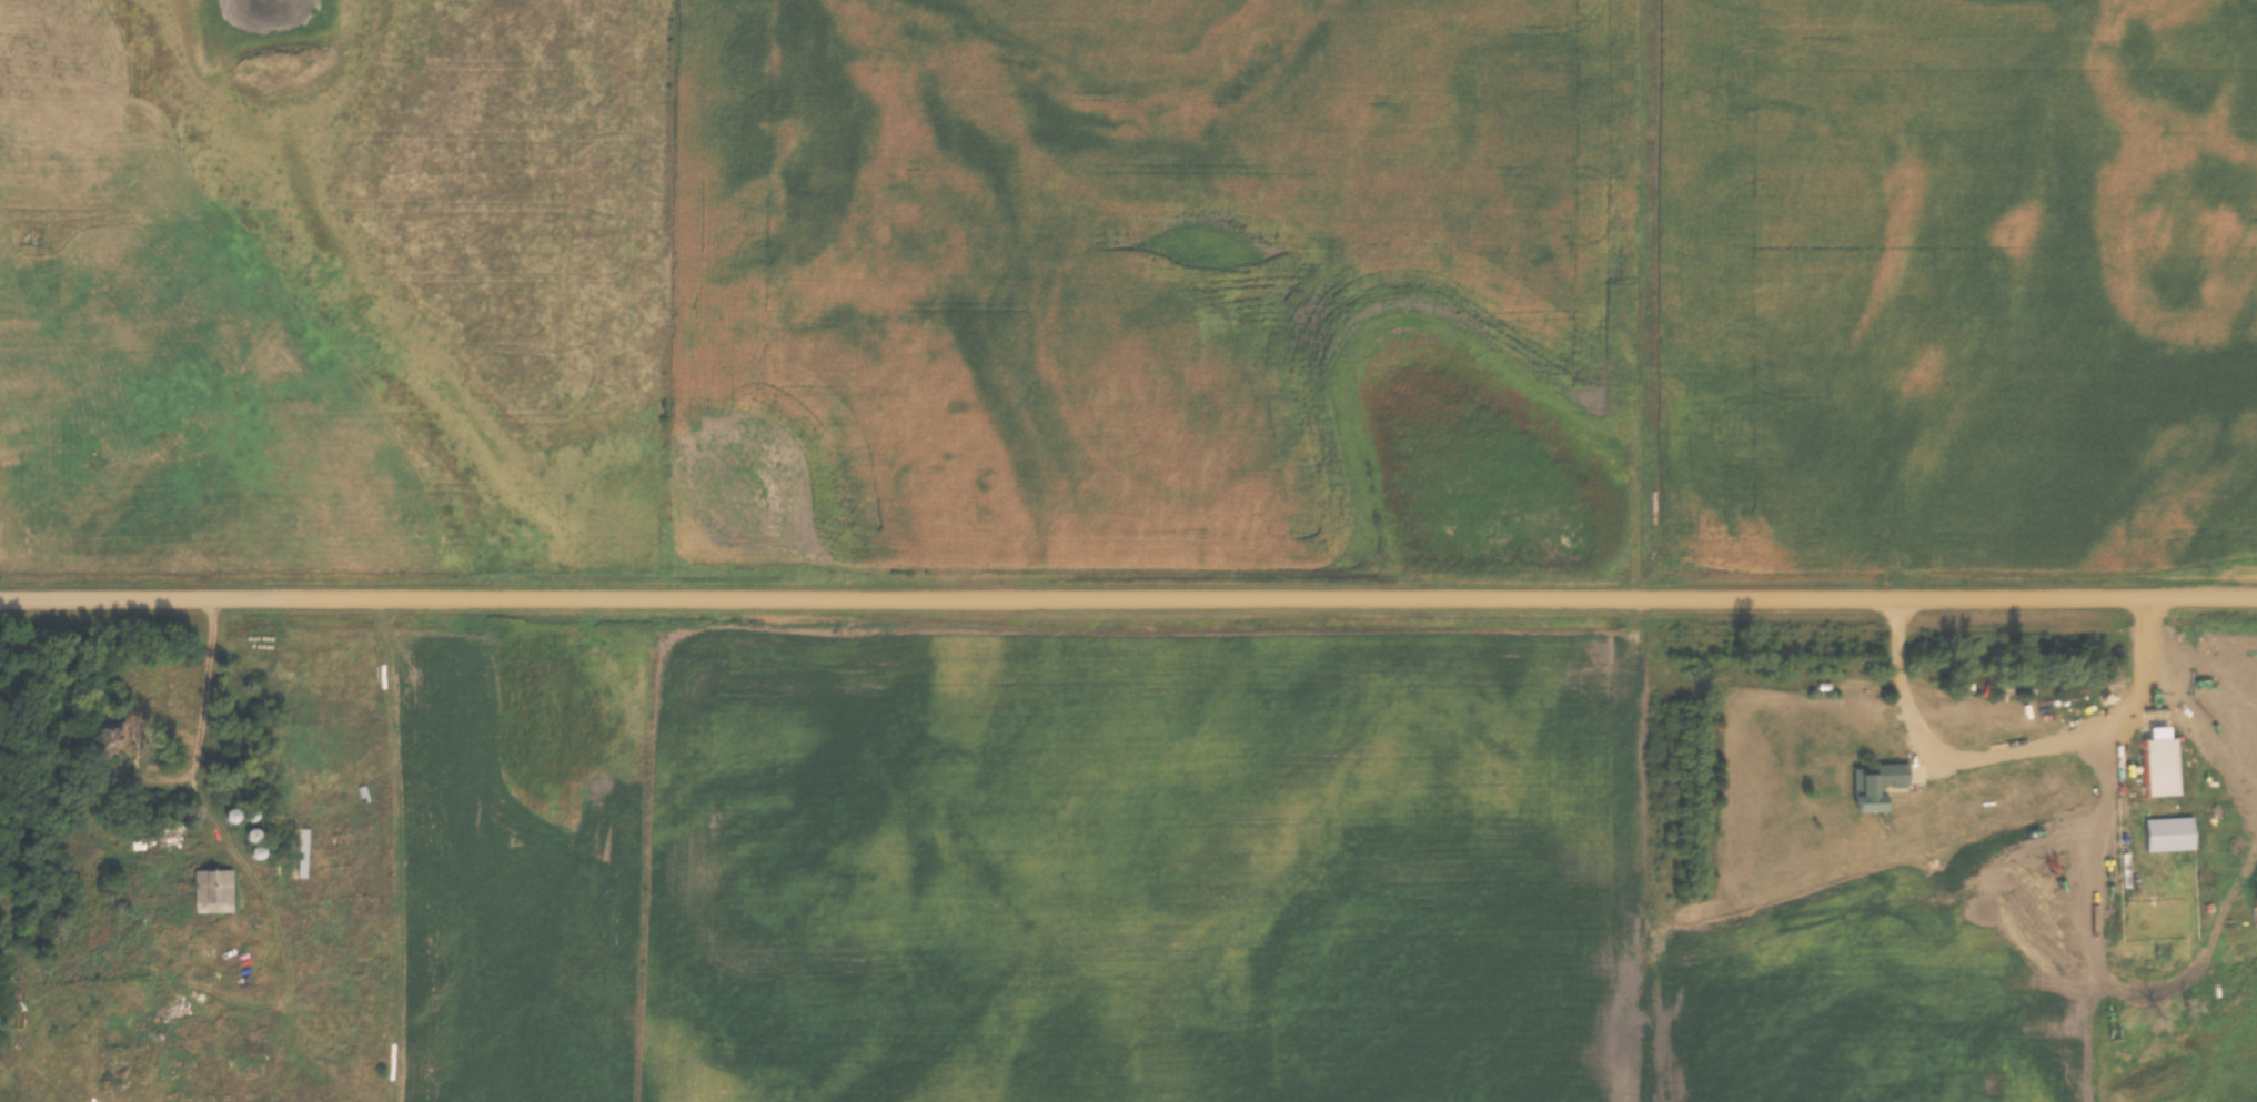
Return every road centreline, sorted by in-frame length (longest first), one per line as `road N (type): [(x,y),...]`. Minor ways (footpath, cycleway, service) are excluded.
road 1 (residential): [(2256,602),(0,597)]

